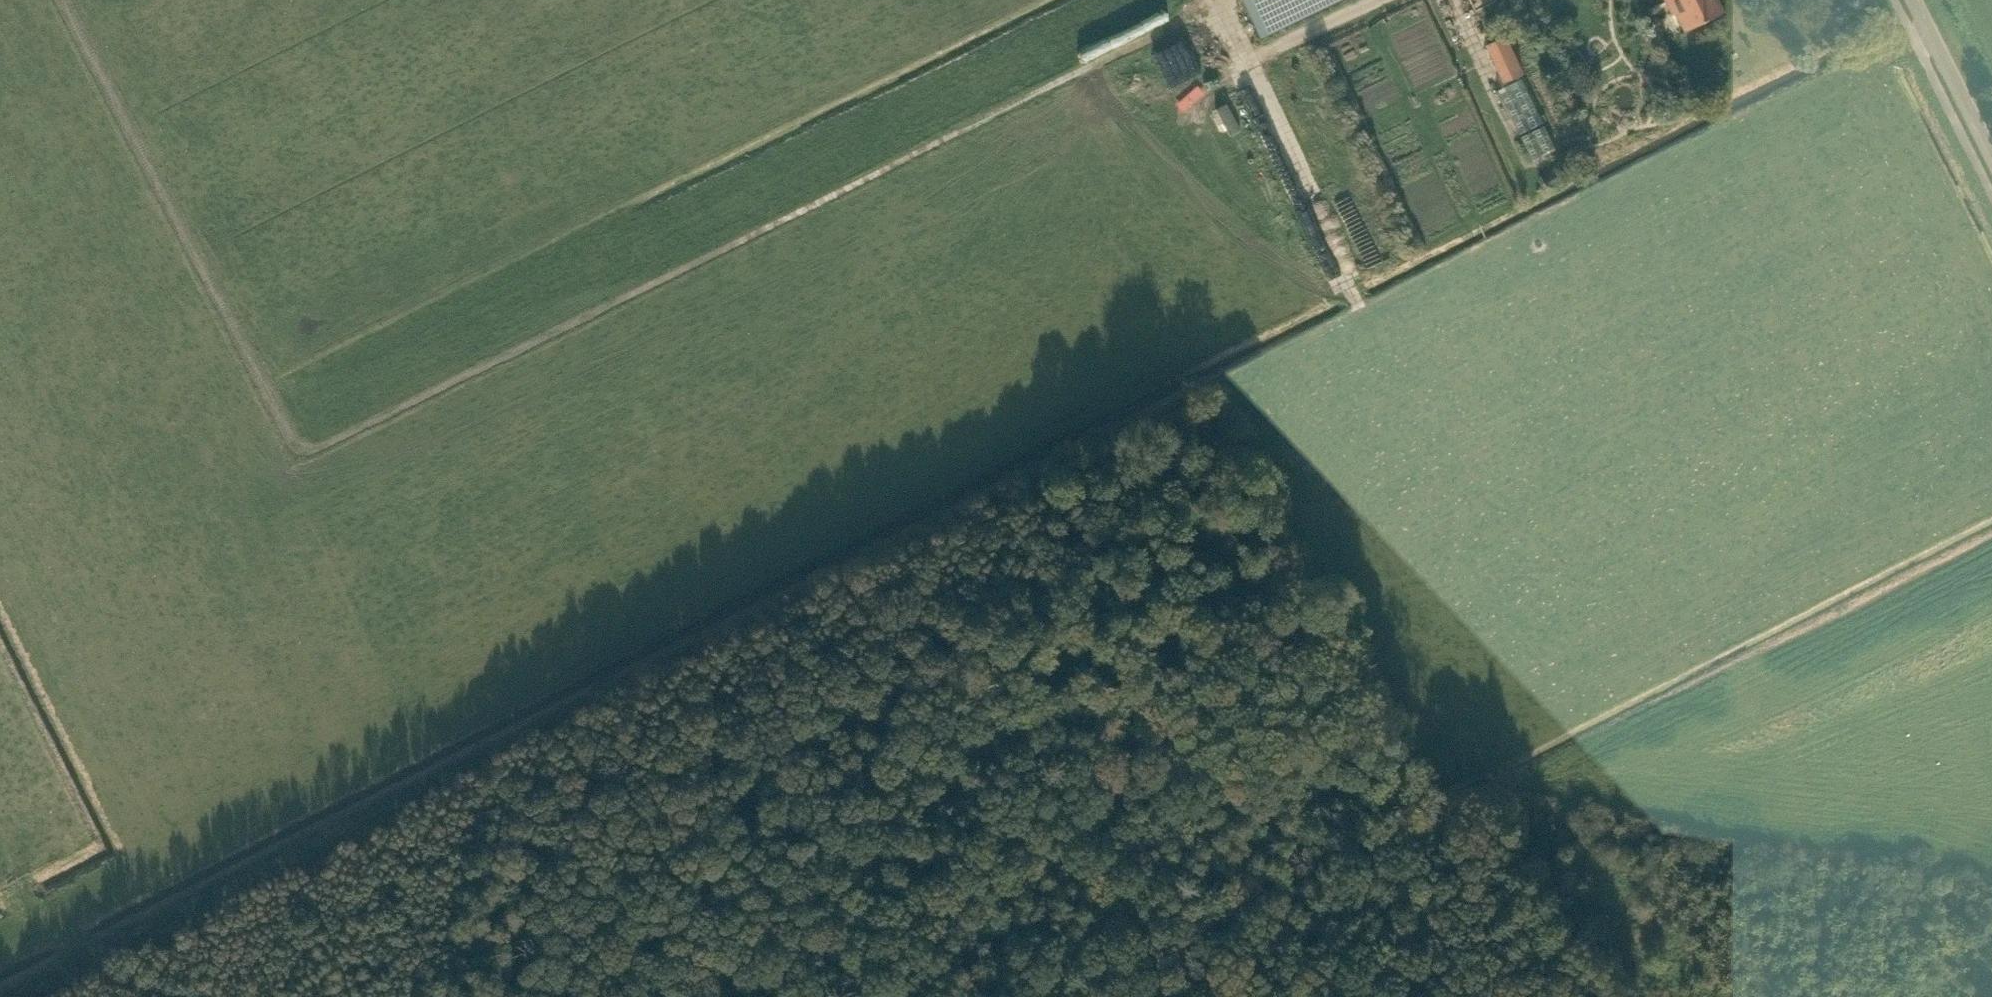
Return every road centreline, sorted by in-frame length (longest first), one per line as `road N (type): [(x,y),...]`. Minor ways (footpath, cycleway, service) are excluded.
road 1 (tertiary): [(1991,160),(1911,0)]

